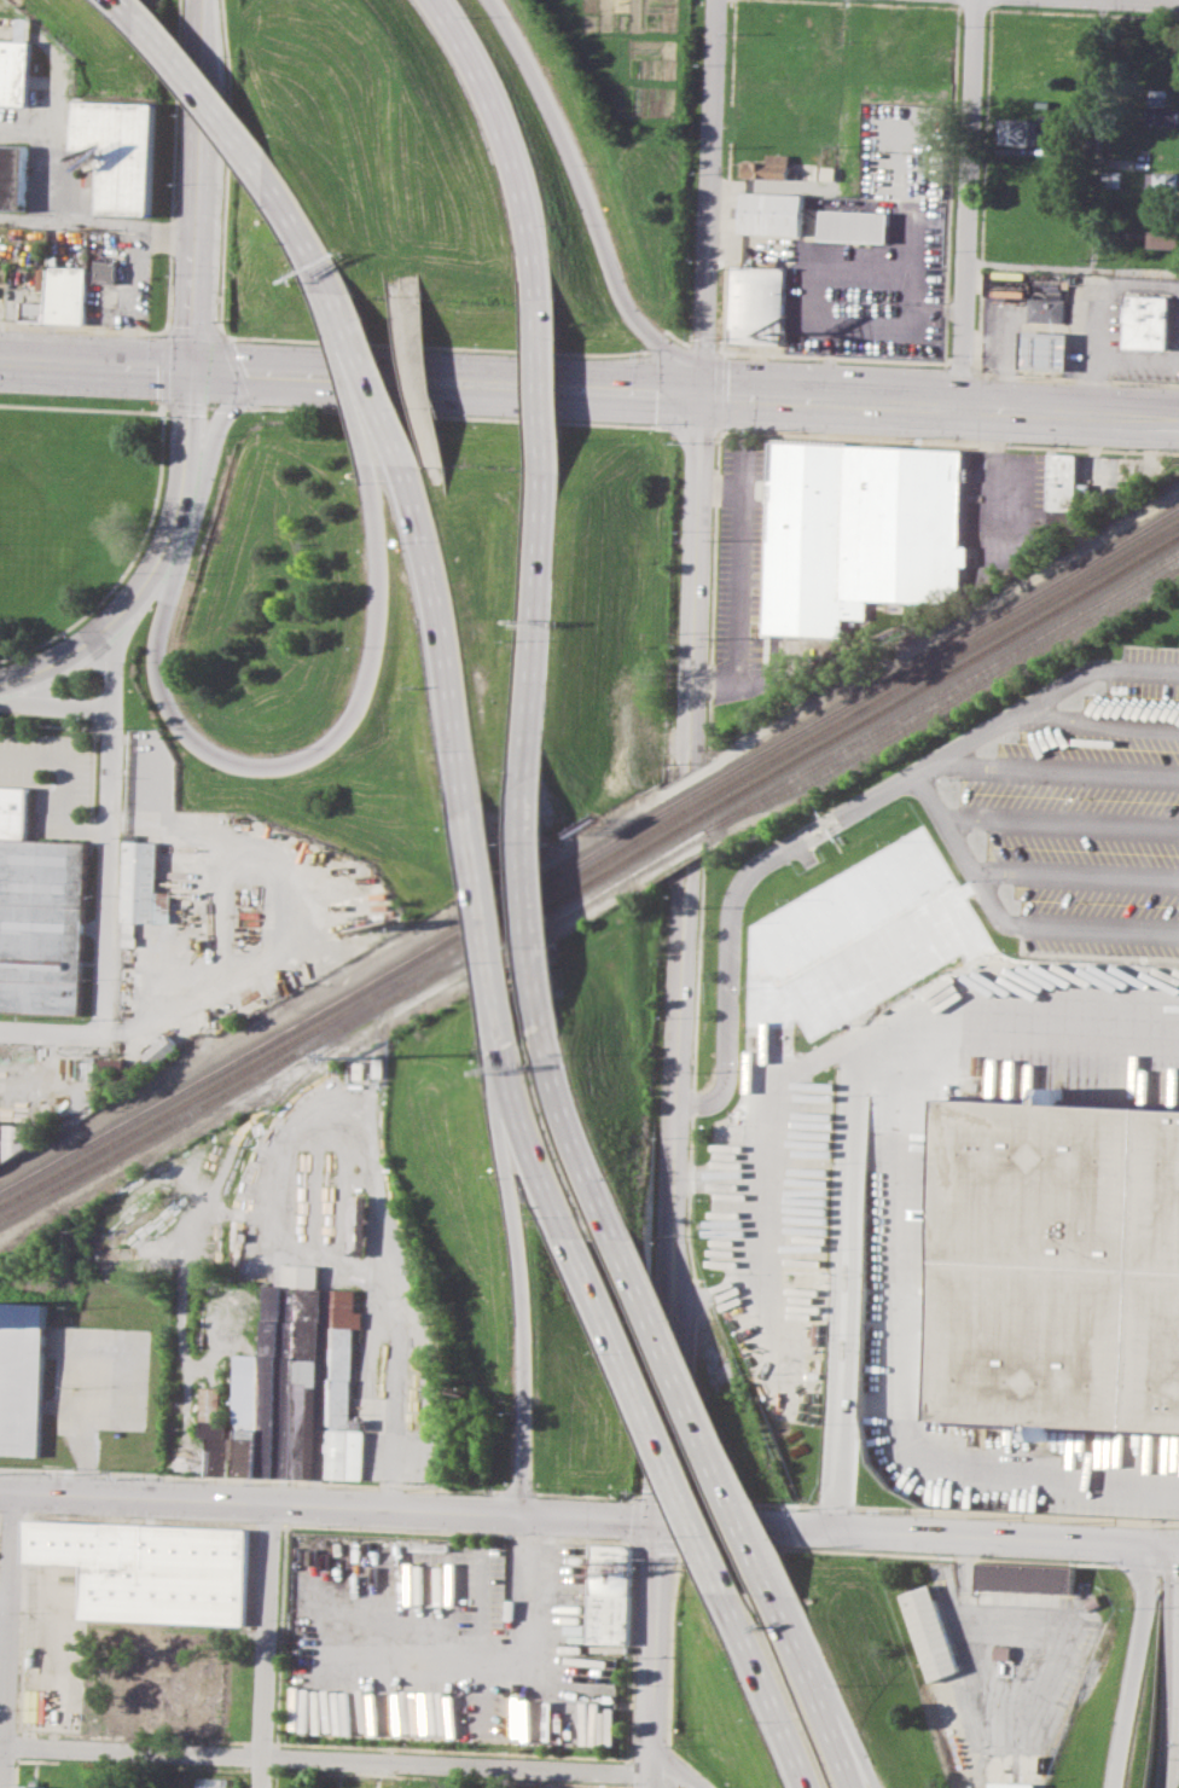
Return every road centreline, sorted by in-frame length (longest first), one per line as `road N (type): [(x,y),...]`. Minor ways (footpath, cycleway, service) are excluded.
road 1 (secondary): [(1178,418),(0,357)]
road 2 (secondary): [(0,1491),(662,1523)]
road 3 (residential): [(0,1747),(656,1775)]
road 4 (tertiary): [(683,867),(662,1523)]
road 5 (motorway): [(371,461),(379,519),(377,645),(365,697),(342,733),(310,756),(240,764),(185,735),(155,675),(163,603),(158,553)]
road 6 (secondary): [(207,0),(184,474),(158,553)]
road 7 (secondary): [(662,1523),(1178,1549)]
road 8 (motorway): [(707,393),(627,308),(563,145),(487,0)]
road 9 (motorway): [(515,1104),(527,1289),(519,1515)]
road 10 (residential): [(115,616),(100,1026)]
road 11 (residential): [(977,0),(960,408)]
road 12 (motorway): [(784,1601),(615,1241)]
road 13 (residential): [(718,0),(707,393)]
road 14 (motorway): [(573,1238),(726,1591)]
road 15 (tertiary): [(707,393),(685,776)]
road 16 (track): [(207,8),(284,29),(341,74),(400,275)]
road 17 (motorway): [(402,466),(436,600),(469,811)]
road 18 (motorway): [(536,300),(510,158),(423,0)]
road 19 (motorway): [(522,778),(541,471)]
road 20 (residential): [(12,1492),(3,1787)]
road 21 (residential): [(268,1505),(262,1787)]
road 22 (tertiary): [(662,1523),(655,1787)]
road 23 (motorway): [(545,1034),(530,960),(522,778)]
road 24 (motorway): [(1166,1549),(1146,1581),(1118,1787)]
road 25 (motorway): [(469,811),(505,1051)]
road 26 (residential): [(1170,1787),(1177,1577),(1166,1549)]
road 27 (motorway): [(615,1241),(545,1034)]
road 28 (motorway): [(132,13),(268,181)]
road 29 (motorway): [(726,1591),(807,1787)]
road 30 (track): [(400,275),(441,478)]
road 31 (motorway): [(505,1051),(515,1104),(573,1238)]
road 32 (motorway): [(854,1787),(784,1601)]
road 33 (motorway): [(331,295),(402,466)]
road 34 (secondary): [(184,474),(238,396),(313,373)]
road 35 (motorway): [(541,471),(536,300)]
road 36 (secondary): [(0,684),(47,666),(115,616)]
road 37 (track): [(467,609),(441,478)]
road 38 (motorway): [(268,181),(331,295)]

